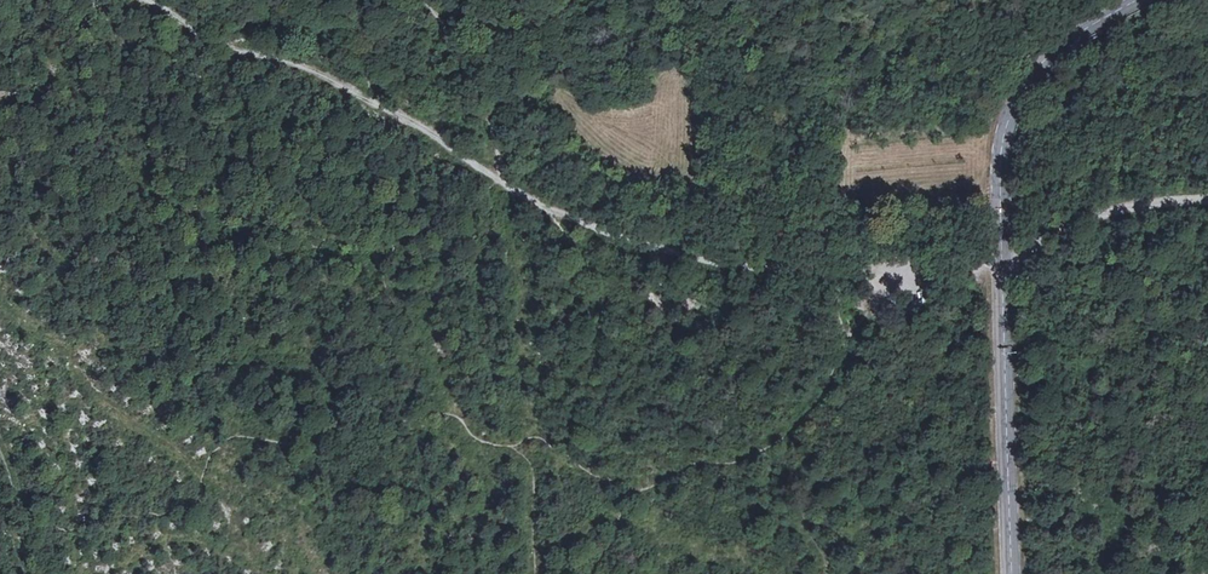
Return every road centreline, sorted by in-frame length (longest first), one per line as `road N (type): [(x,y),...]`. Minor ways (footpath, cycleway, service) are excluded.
road 1 (secondary): [(1138,0),(1072,36),(1037,67),(1002,142),(1010,573)]
road 2 (track): [(1000,254),(853,270),(714,264),(570,221),(497,176)]
road 3 (track): [(497,176),(304,66),(138,0)]
road 4 (track): [(1020,254),(1098,215),(1207,200)]
road 5 (track): [(497,176),(489,120),(426,0)]

